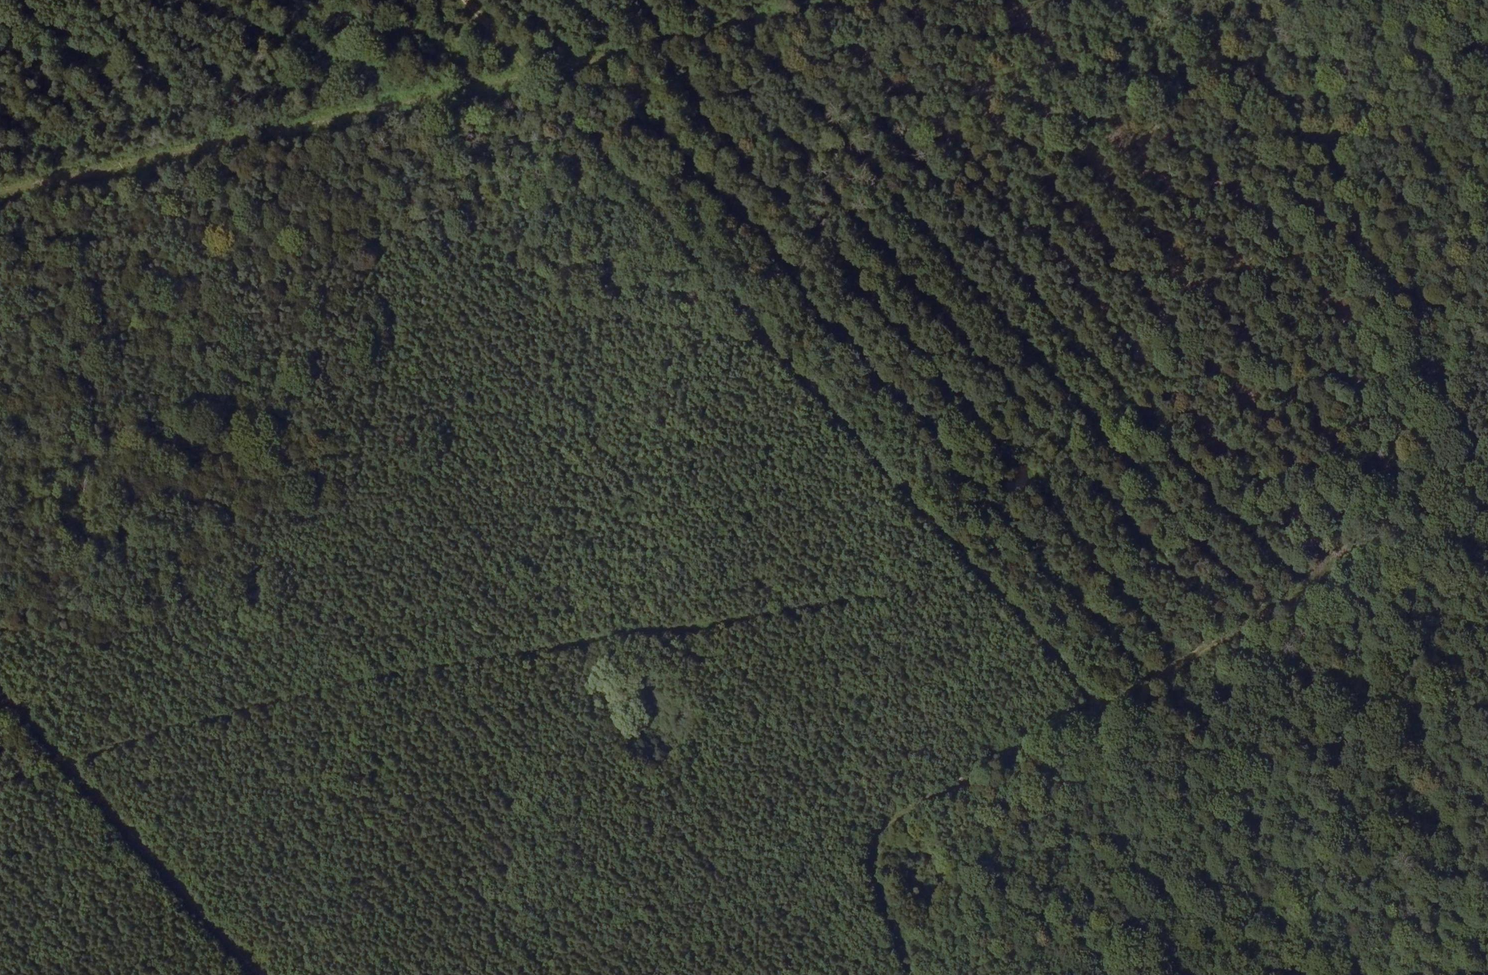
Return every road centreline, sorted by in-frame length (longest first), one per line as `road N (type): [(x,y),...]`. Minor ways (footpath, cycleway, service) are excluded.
road 1 (track): [(62,764),(341,686),(903,592),(978,570)]
road 2 (track): [(0,193),(849,0)]
road 3 (track): [(978,570),(471,0)]
road 4 (track): [(256,974),(62,764)]
road 5 (track): [(978,570),(1088,693)]

